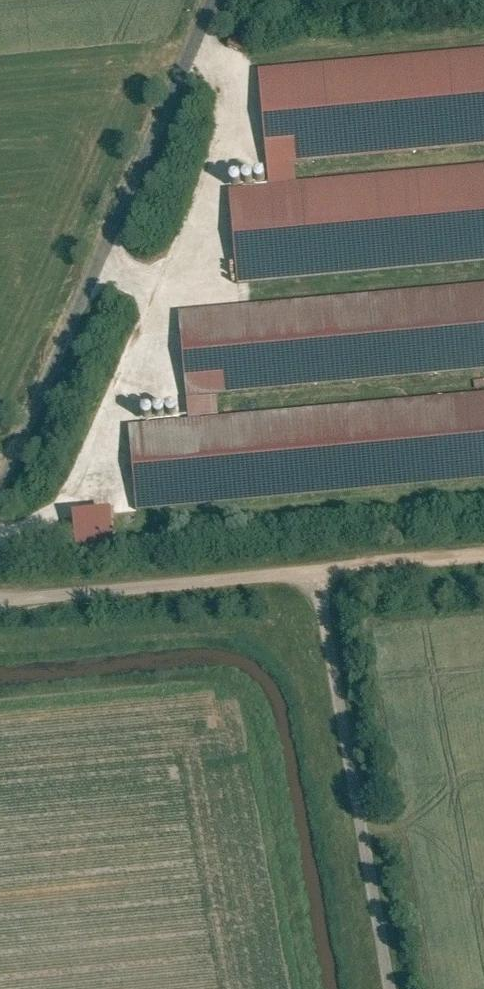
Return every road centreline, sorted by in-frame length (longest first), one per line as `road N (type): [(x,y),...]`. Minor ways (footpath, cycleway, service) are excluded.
road 1 (track): [(0,598),(317,570),(389,988)]
road 2 (unclassified): [(216,0),(0,488)]
road 3 (track): [(317,570),(483,553)]

